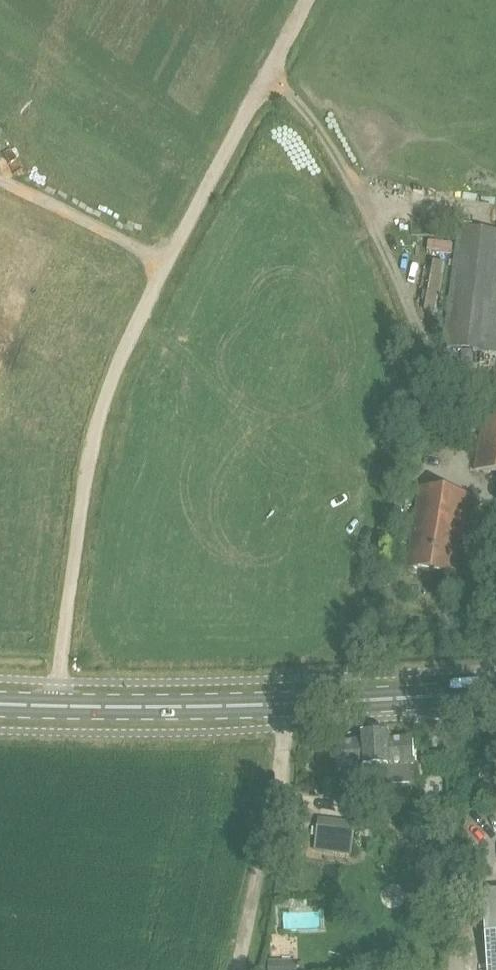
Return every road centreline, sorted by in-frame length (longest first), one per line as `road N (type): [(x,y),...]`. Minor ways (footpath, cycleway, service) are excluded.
road 1 (track): [(307,0),(134,327),(93,433),(59,706)]
road 2 (tertiary): [(495,691),(172,707),(0,704)]
road 3 (track): [(286,703),(284,785),(236,969)]
road 4 (track): [(167,263),(0,182)]

